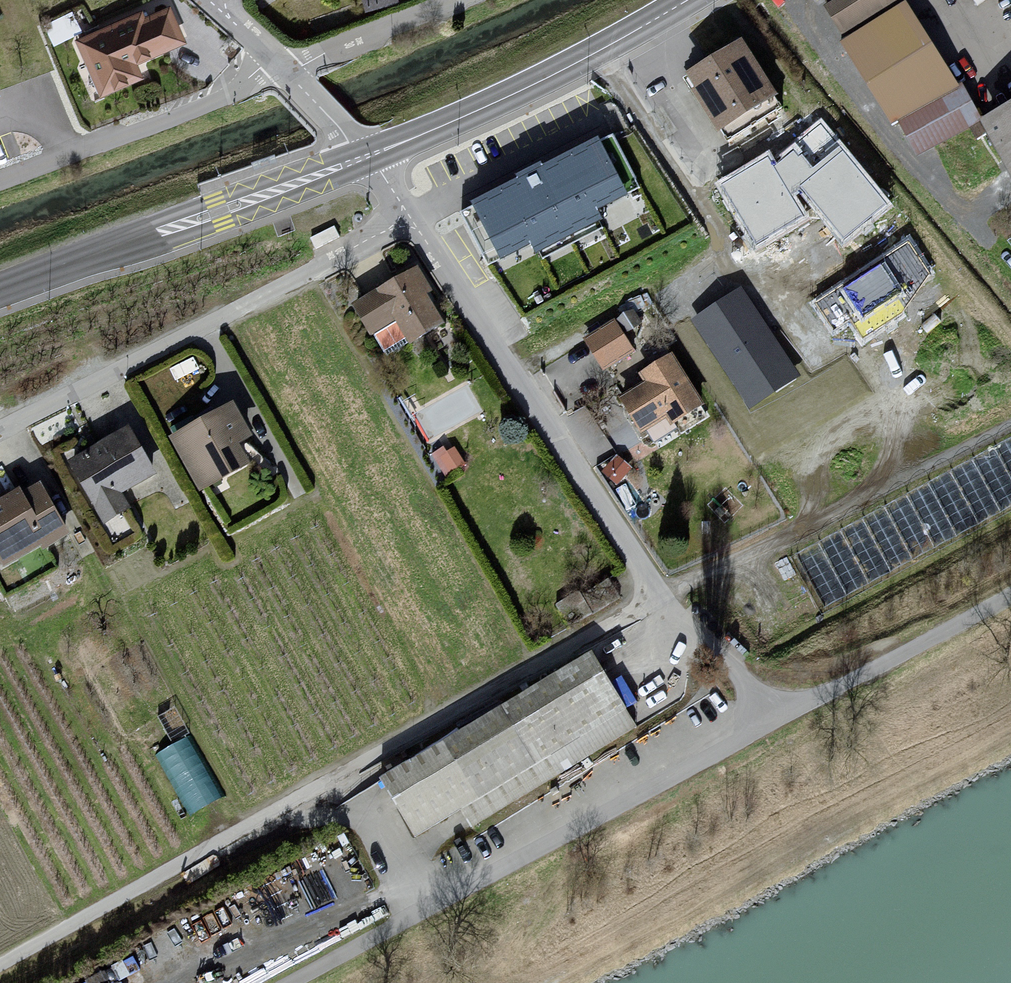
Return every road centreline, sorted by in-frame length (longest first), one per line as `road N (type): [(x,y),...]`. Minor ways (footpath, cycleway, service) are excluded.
road 1 (residential): [(0,965),(662,592)]
road 2 (residential): [(410,217),(0,428)]
road 3 (residential): [(662,592),(410,217)]
road 4 (secondary): [(0,284),(358,159)]
road 5 (secondary): [(373,154),(585,57),(685,0)]
road 6 (residential): [(270,59),(221,98),(0,183)]
road 7 (residential): [(457,0),(286,73)]
road 8 (residential): [(766,723),(712,642),(662,592)]
road 9 (track): [(287,982),(416,913)]

